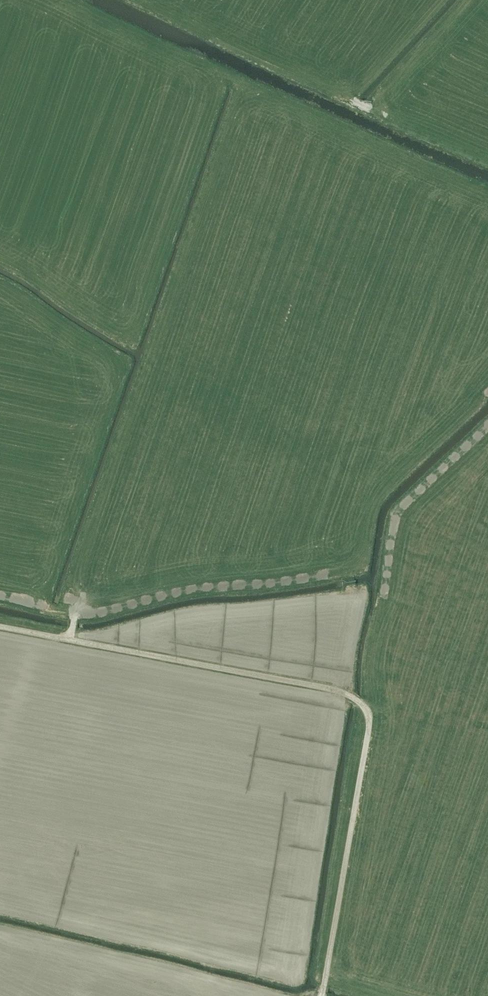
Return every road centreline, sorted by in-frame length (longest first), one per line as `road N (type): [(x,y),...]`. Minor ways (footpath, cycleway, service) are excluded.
road 1 (track): [(0,627),(343,692),(368,711),(321,995)]

